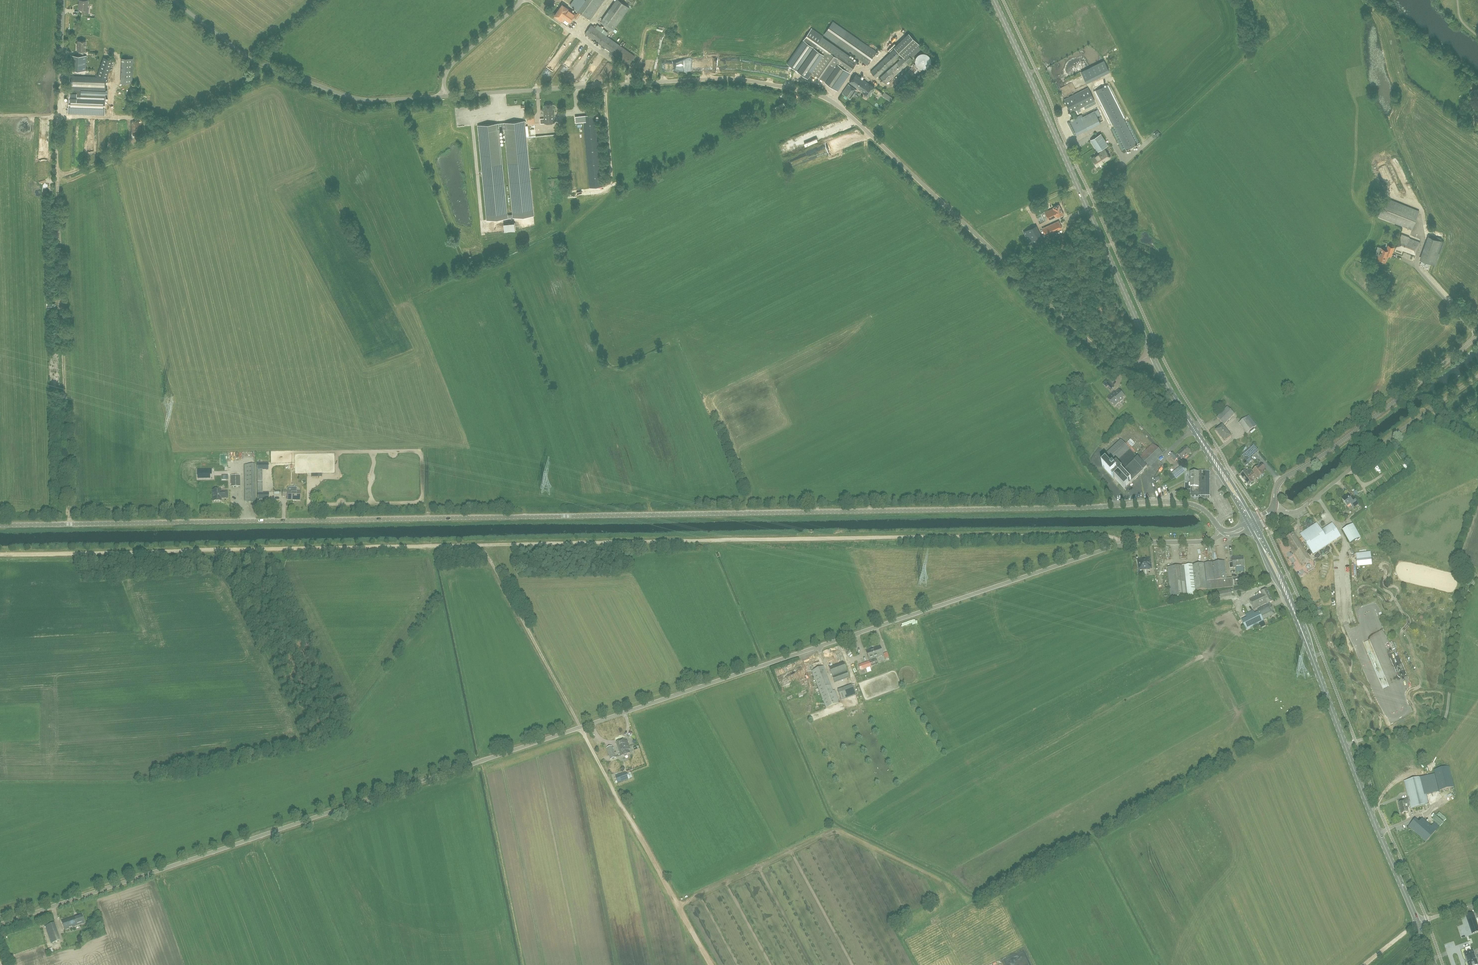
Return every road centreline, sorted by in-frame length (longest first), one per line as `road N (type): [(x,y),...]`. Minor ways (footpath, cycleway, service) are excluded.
road 1 (unclassified): [(0,924),(1116,545),(1207,541),(1222,531)]
road 2 (tertiary): [(0,525),(1179,502),(1204,509),(1222,531)]
road 3 (unclassified): [(1152,354),(1127,365),(1109,360),(852,117),(819,95),(725,78),(445,96)]
road 4 (track): [(481,545),(1094,534),(1124,544),(1110,542)]
road 5 (track): [(0,554),(481,545)]
road 6 (track): [(481,545),(711,964)]
road 7 (primary): [(1418,923),(1252,524)]
road 8 (primary): [(1152,354),(994,0)]
road 9 (track): [(57,180),(69,524)]
road 10 (unclassified): [(445,96),(343,94),(248,57),(173,0)]
road 11 (unclassified): [(1273,507),(1281,480),(1477,335)]
road 12 (track): [(287,73),(57,180)]
road 13 (unclassified): [(1273,507),(1299,511),(1477,375)]
road 14 (track): [(1345,745),(1439,726),(1463,604)]
road 15 (primary): [(1252,524),(1152,354)]
road 16 (unclassified): [(445,96),(449,69),(522,0)]

